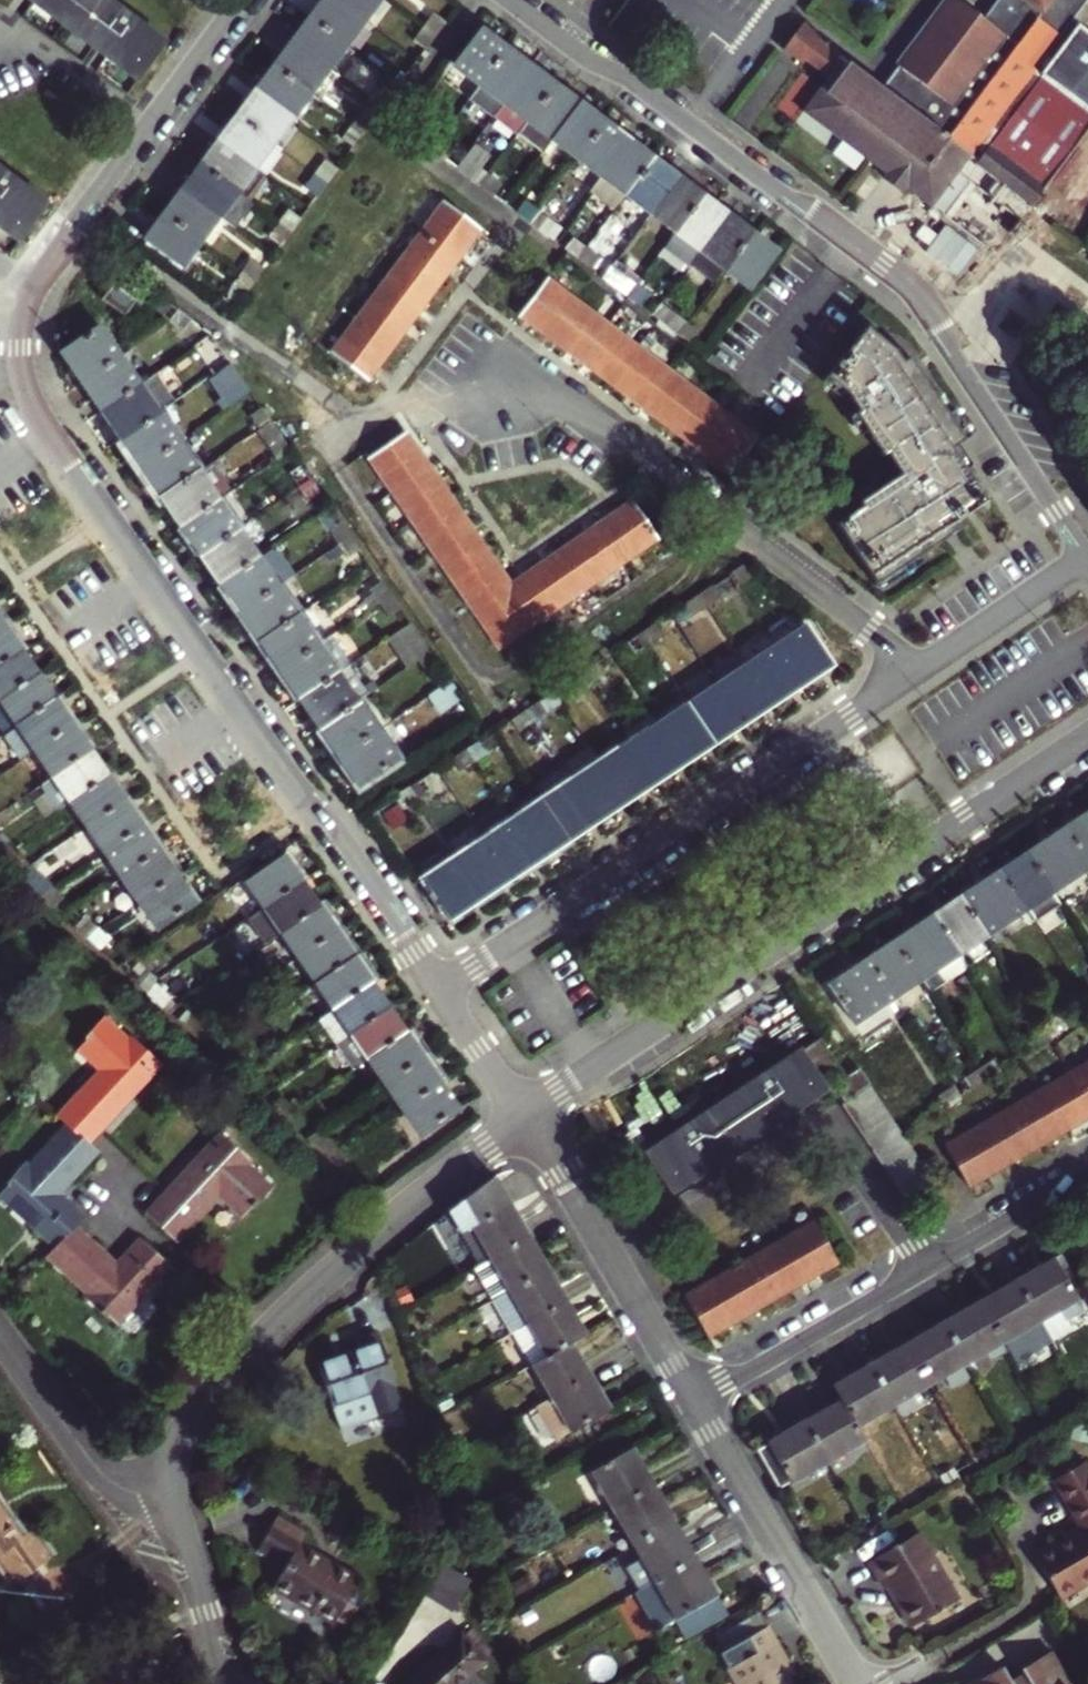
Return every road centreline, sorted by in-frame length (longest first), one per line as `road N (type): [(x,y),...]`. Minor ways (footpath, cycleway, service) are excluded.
road 1 (residential): [(238,0),(36,284),(22,321),(23,383),(48,436),(437,988)]
road 2 (residential): [(1085,558),(908,286),(631,79),(506,0)]
road 3 (residential): [(1087,733),(524,1114)]
road 4 (residential): [(437,988),(920,668)]
road 5 (residential): [(480,381),(567,405),(604,425),(920,668)]
road 6 (residential): [(524,1114),(298,1297),(174,1445),(170,1486)]
road 7 (residential): [(1087,1172),(694,1402)]
road 8 (residential): [(694,1402),(524,1114)]
road 9 (residential): [(856,1683),(694,1402)]
road 10 (residential): [(0,1337),(99,1472),(125,1489),(170,1486)]
road 11 (residential): [(170,1486),(227,1683)]
road 12 (residential): [(920,668),(1085,558)]
road 13 (residential): [(437,988),(524,1114)]

